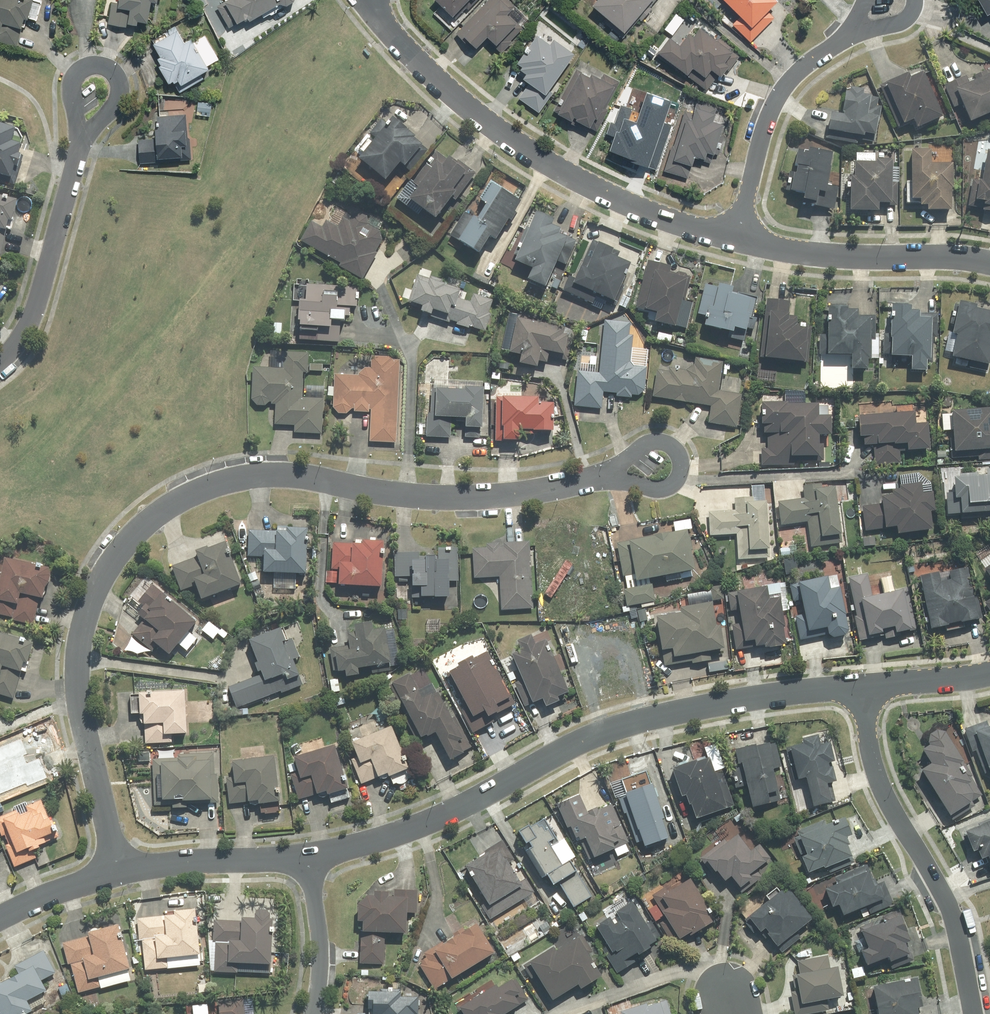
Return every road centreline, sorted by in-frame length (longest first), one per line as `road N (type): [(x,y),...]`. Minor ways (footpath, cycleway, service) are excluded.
road 1 (residential): [(616,472),(487,498),(270,473),(216,481),(171,504),(103,573),(77,657),(115,872)]
road 2 (residential): [(304,856),(415,827),(608,732),(687,711),(858,687)]
road 3 (residential): [(736,238),(623,203),(556,168),(423,69),(364,0)]
road 4 (residential): [(858,687),(879,778),(954,930),(972,1013)]
road 5 (residential): [(989,264),(861,259),(736,238)]
road 6 (residential): [(85,134),(26,336),(0,363)]
road 7 (residential): [(845,38),(782,90),(736,238)]
road 8 (residential): [(115,872),(304,856)]
road 9 (residential): [(315,1013),(319,934),(304,856)]
road 10 (residential): [(616,472),(651,445),(672,448),(680,461),(674,482),(642,486)]
road 11 (residential): [(858,687),(989,674)]
road 12 (residential): [(0,919),(115,872)]

